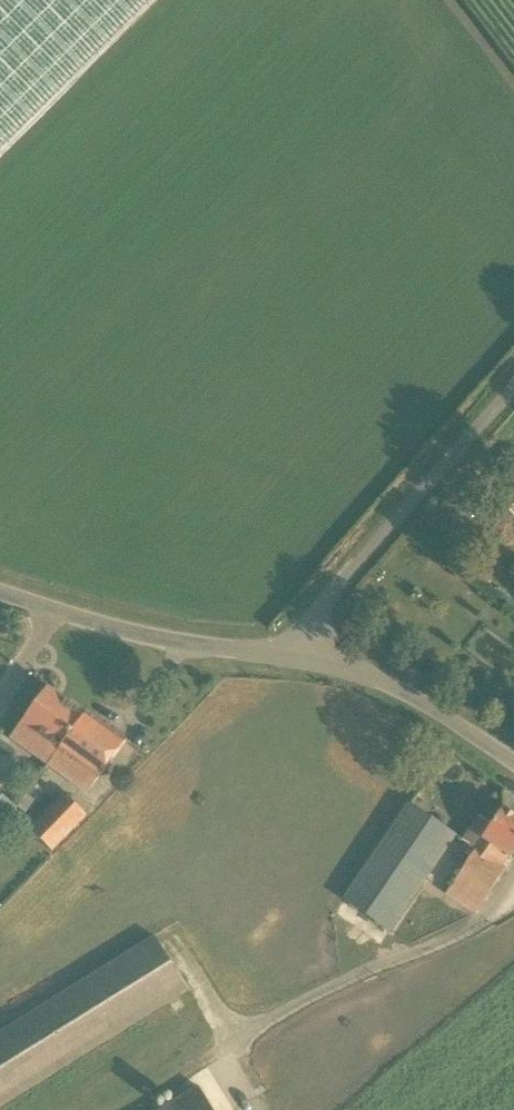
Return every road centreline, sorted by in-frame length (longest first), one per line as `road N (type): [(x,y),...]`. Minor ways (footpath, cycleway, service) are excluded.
road 1 (unclassified): [(309,660),(321,608),(513,388)]
road 2 (unclassified): [(309,660),(168,641),(0,593)]
road 3 (unclassified): [(513,762),(395,687),(309,660)]

